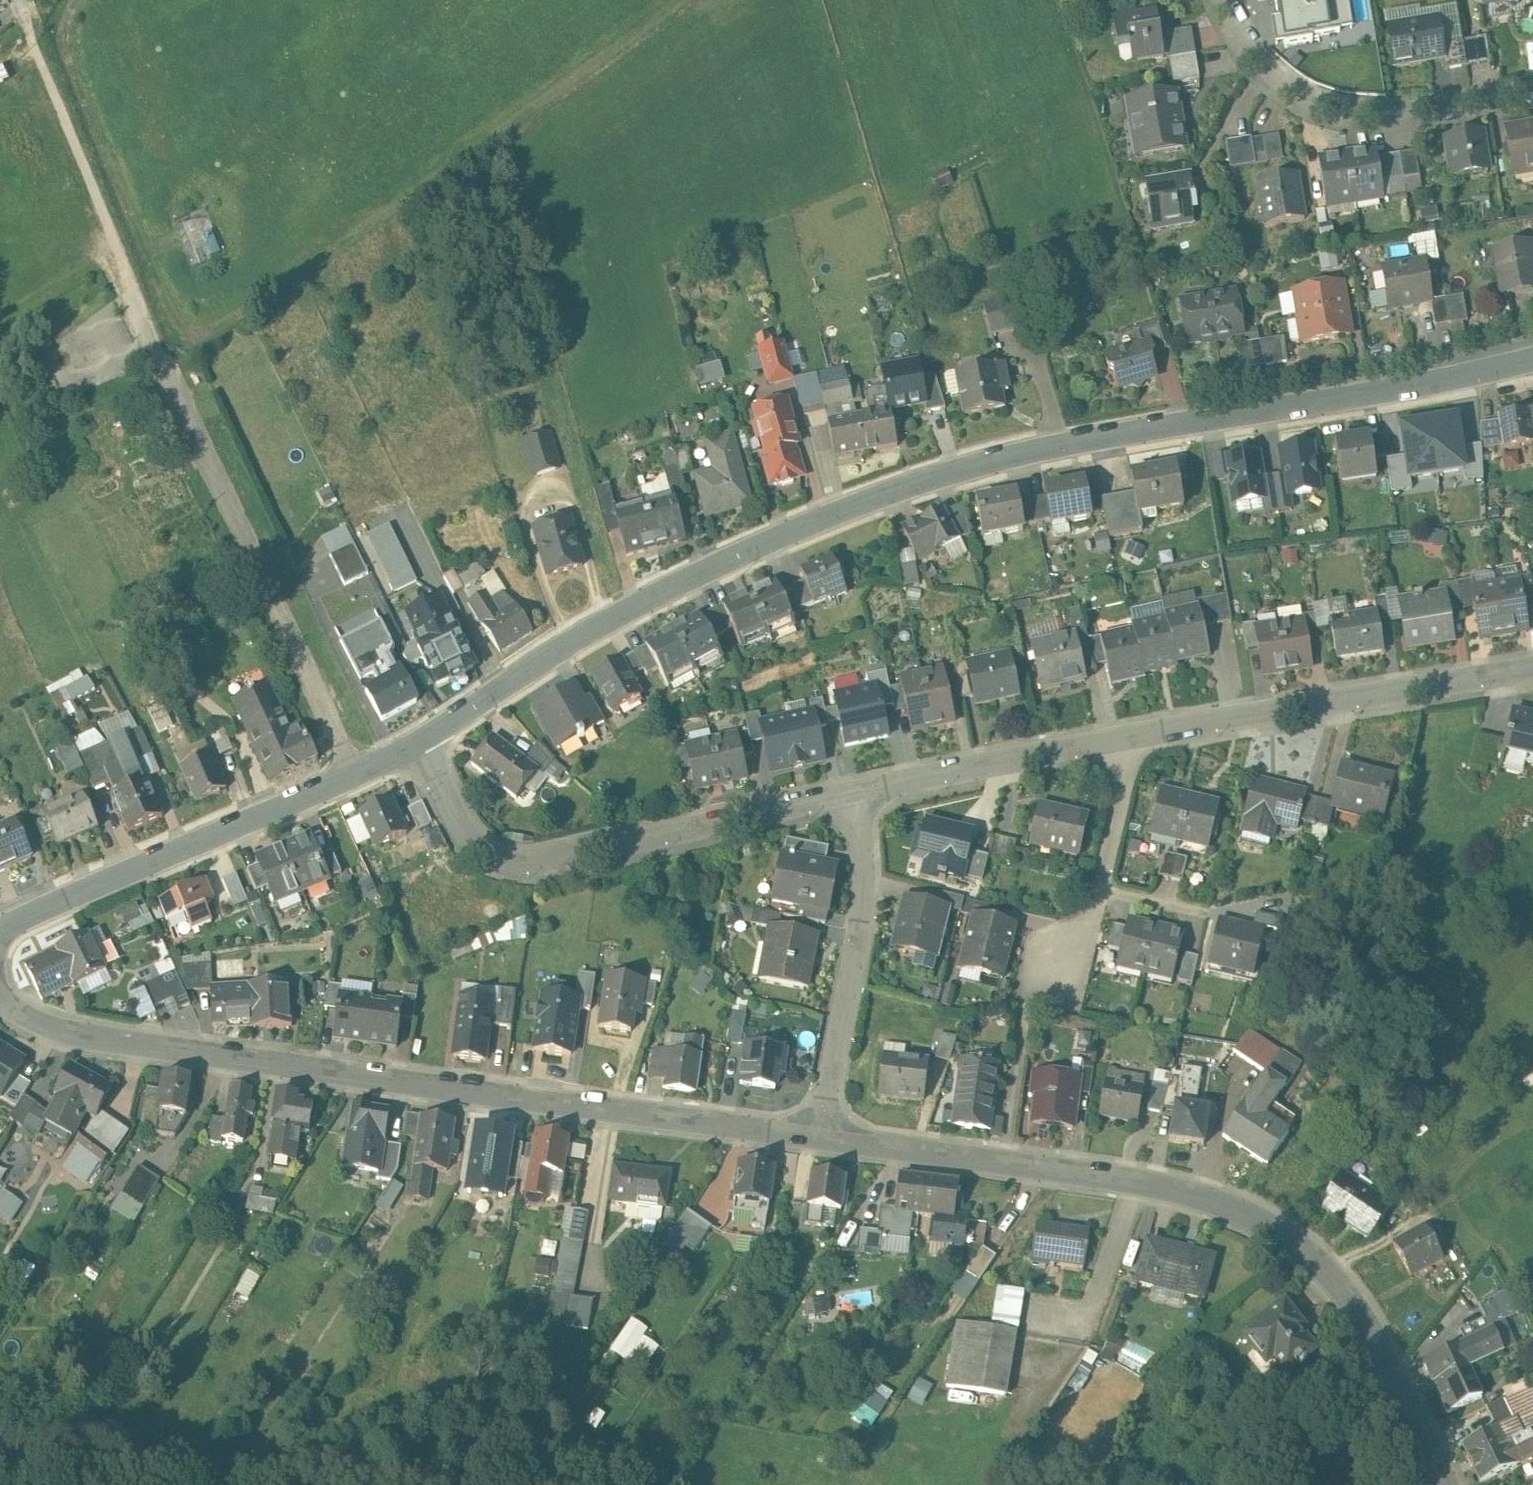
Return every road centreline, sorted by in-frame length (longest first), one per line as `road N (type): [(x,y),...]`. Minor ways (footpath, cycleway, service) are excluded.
road 1 (tertiary): [(1532,358),(1051,449),(919,485),(631,613),(423,743)]
road 2 (residential): [(0,980),(16,997),(71,1021),(177,1041),(831,1130)]
road 3 (residential): [(831,1130),(1171,1178),(1275,1215),(1371,1304),(1461,1484)]
road 4 (residential): [(365,768),(140,304)]
road 5 (residential): [(843,793),(599,852),(547,853),(481,834),(423,743)]
road 6 (residential): [(1532,666),(1138,733)]
road 7 (tertiary): [(365,768),(0,928)]
road 8 (residential): [(1532,90),(1438,104),(1314,105),(1220,0)]
road 9 (residential): [(831,1130),(860,861),(843,793)]
road 10 (track): [(25,8),(140,304)]
road 11 (residential): [(1138,733),(1008,754),(843,793)]
road 12 (residential): [(1138,733),(1081,958),(1052,980)]

